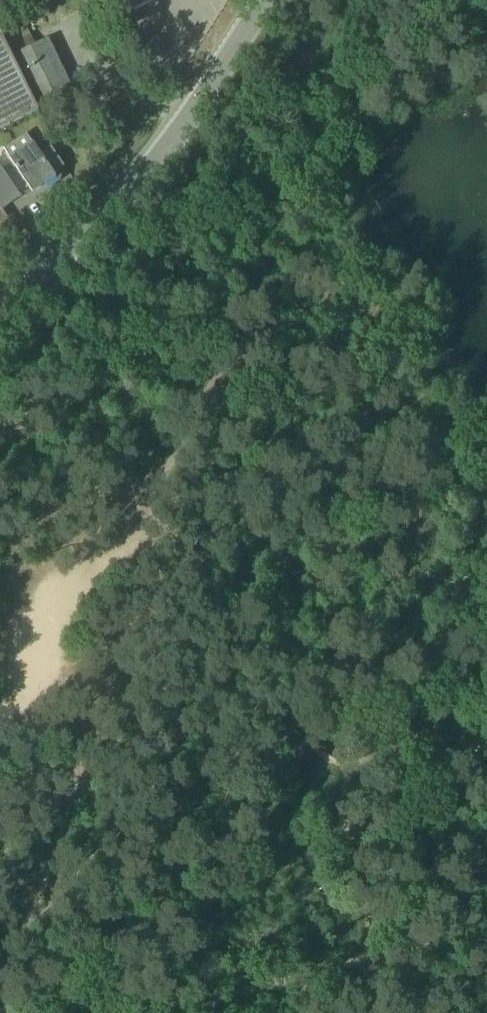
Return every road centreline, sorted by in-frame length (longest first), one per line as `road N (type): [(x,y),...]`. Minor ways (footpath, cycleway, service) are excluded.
road 1 (unclassified): [(0,303),(124,202),(256,0)]

